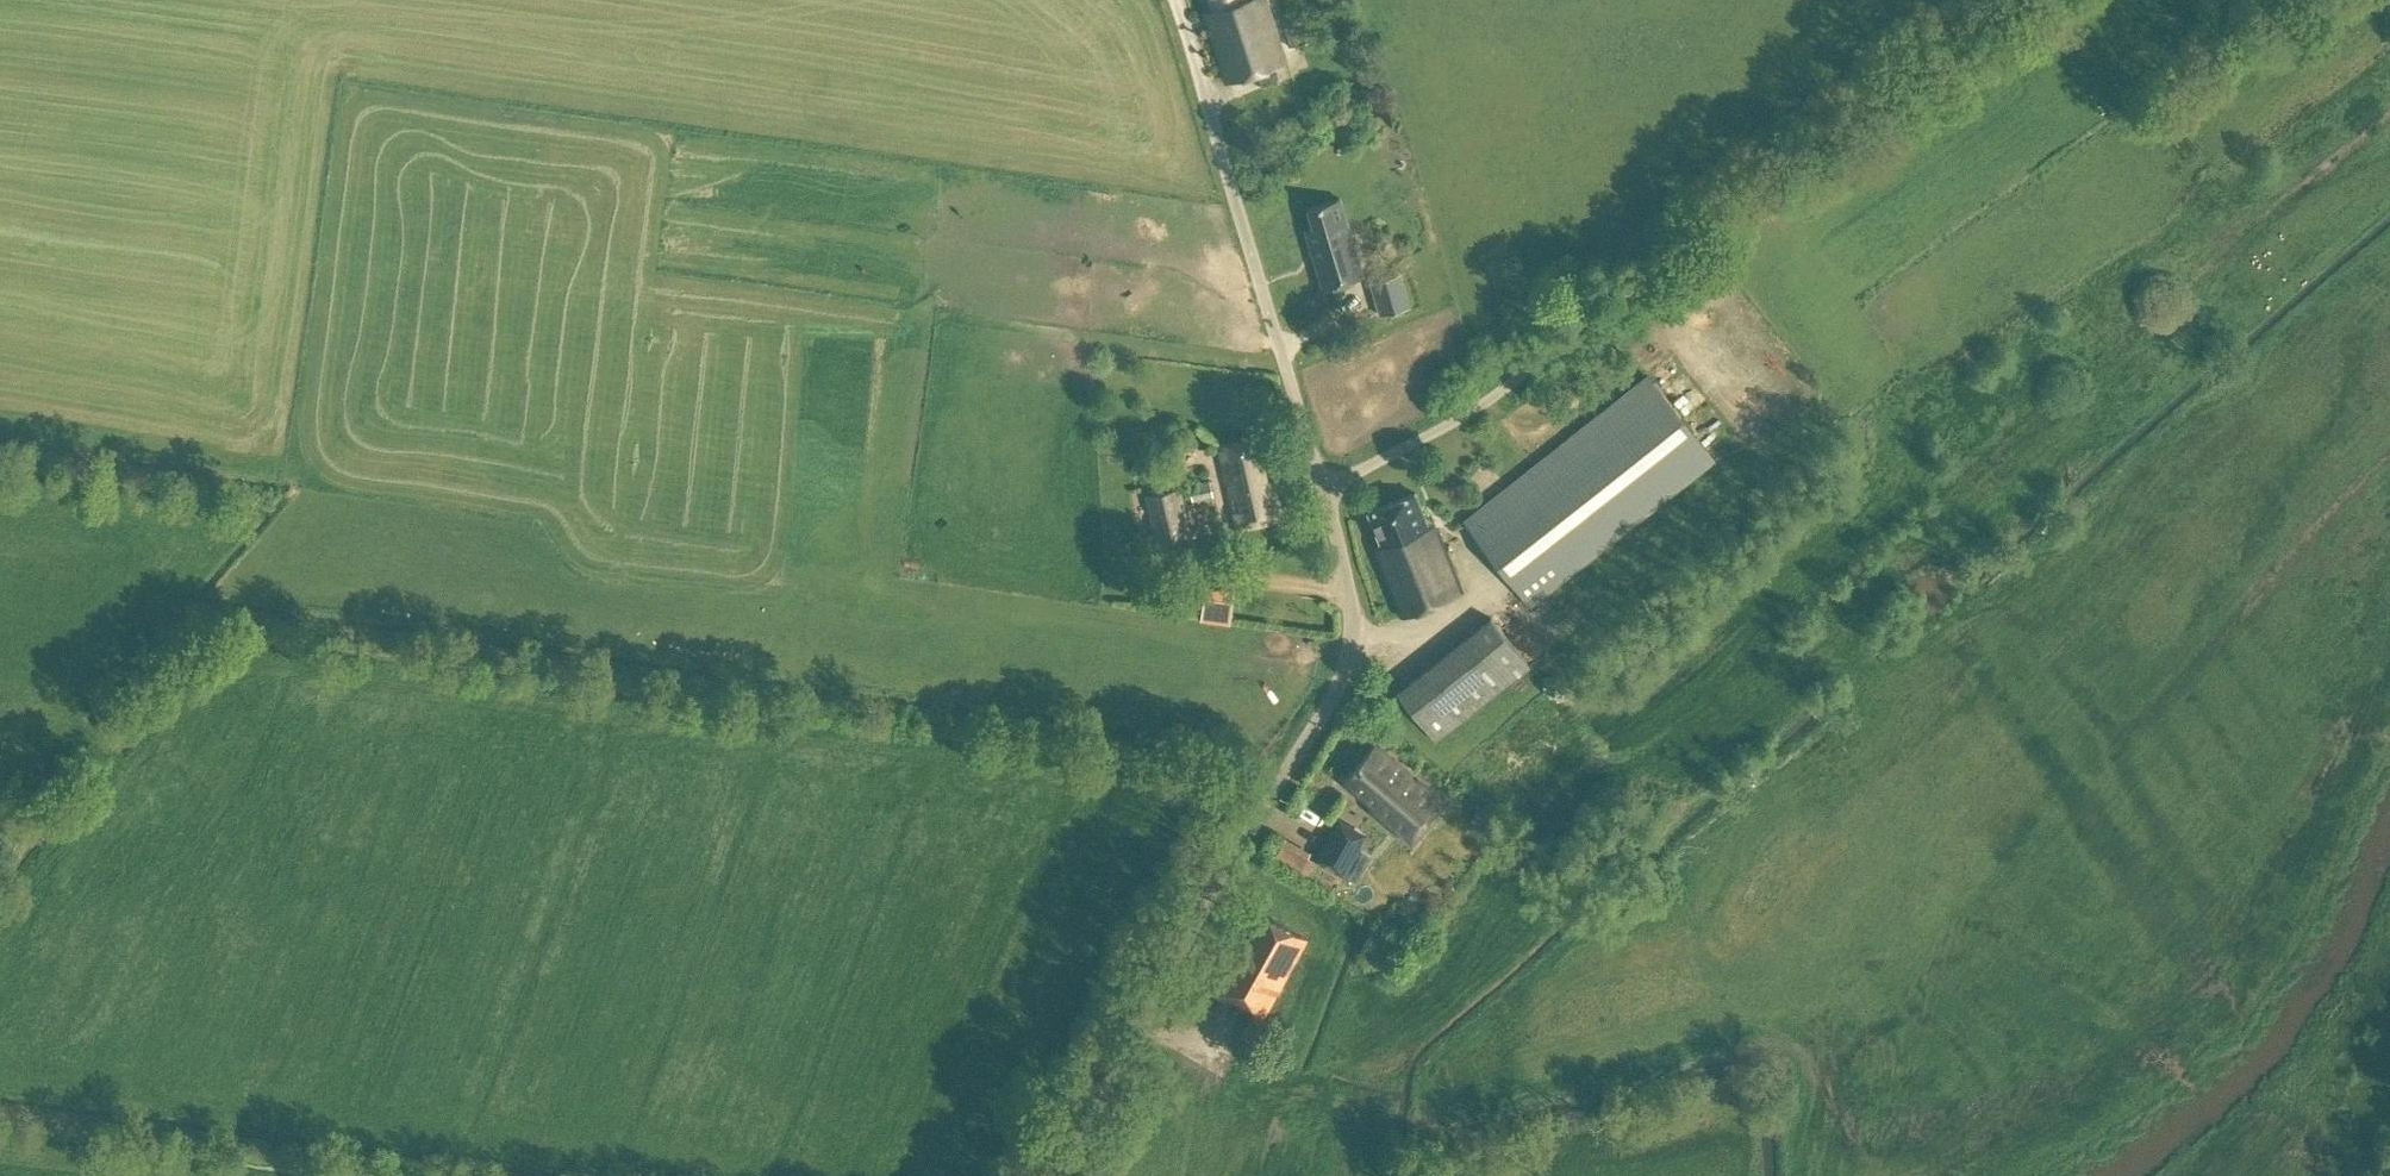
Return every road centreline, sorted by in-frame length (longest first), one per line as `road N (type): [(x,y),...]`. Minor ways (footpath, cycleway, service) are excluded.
road 1 (unclassified): [(1059,1175),(1348,665),(1351,604),(1326,486)]
road 2 (unclassified): [(1326,486),(1174,0)]
road 3 (unclassified): [(1671,251),(1493,395),(1326,486)]

